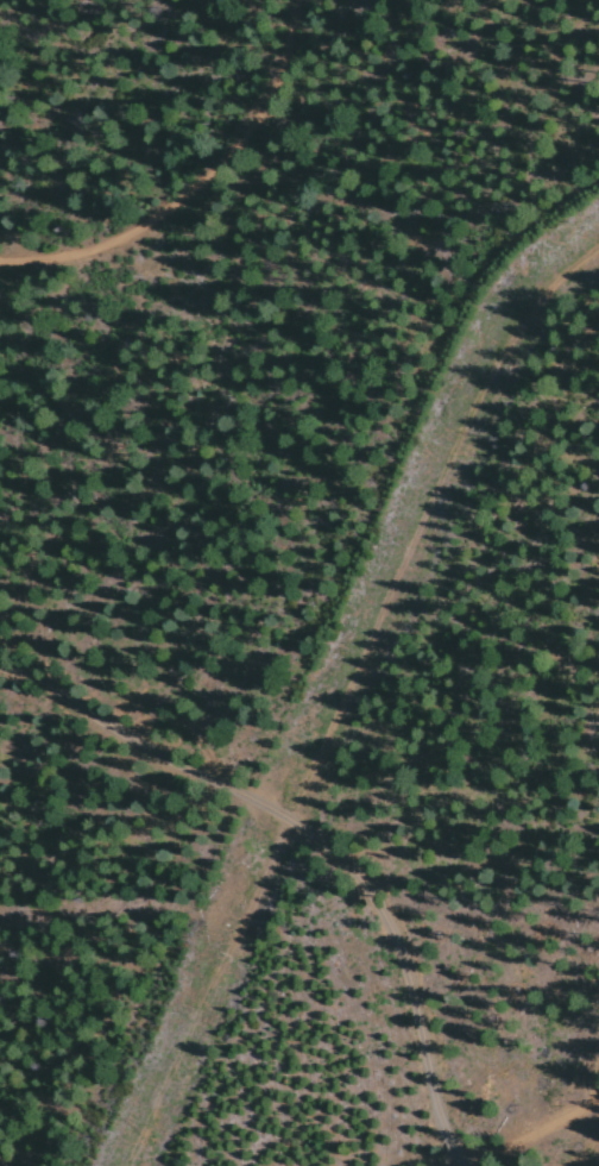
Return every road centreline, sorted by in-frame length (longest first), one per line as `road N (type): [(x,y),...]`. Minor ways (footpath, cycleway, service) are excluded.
road 1 (track): [(122,1165),(423,509),(527,311),(598,250)]
road 2 (track): [(454,1165),(398,940),(364,878),(279,814),(0,667)]
road 3 (track): [(293,0),(270,89),(209,177),(165,217),(106,251),(0,268)]

